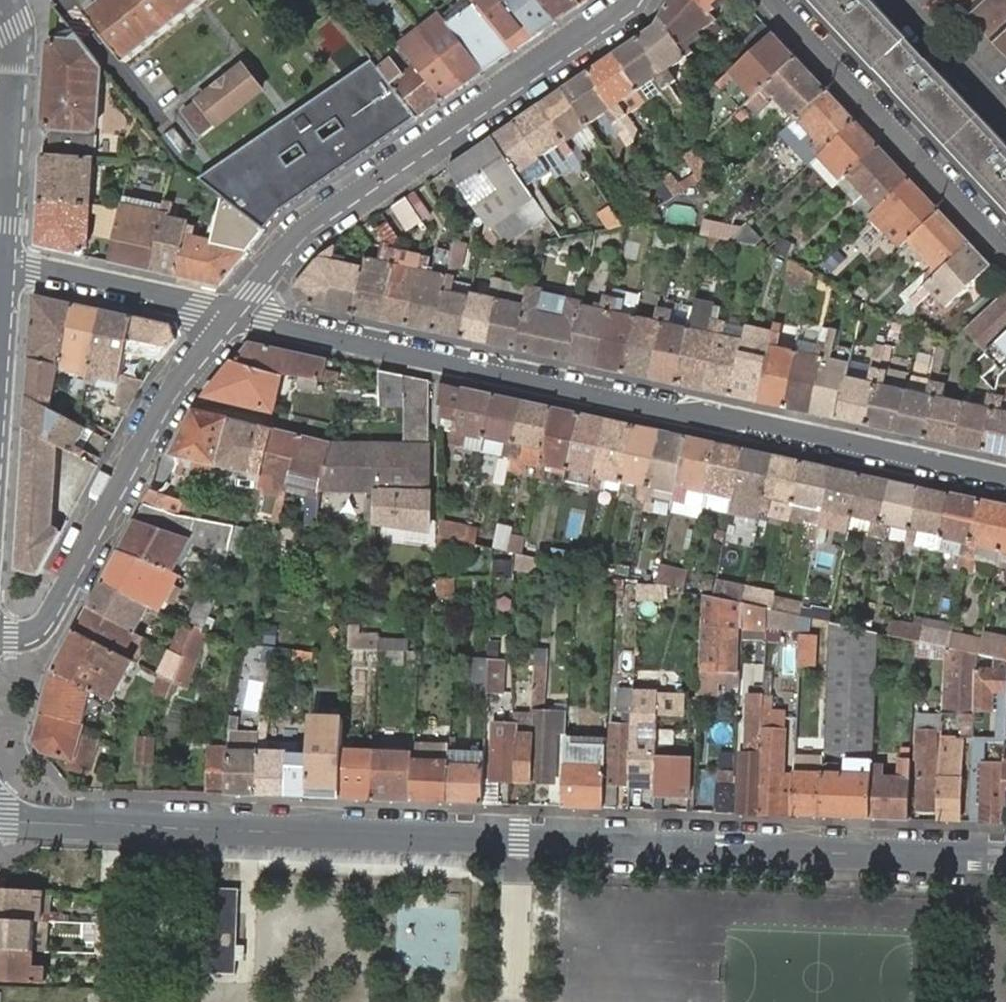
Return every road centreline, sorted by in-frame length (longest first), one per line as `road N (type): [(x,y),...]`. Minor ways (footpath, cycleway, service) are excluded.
road 1 (residential): [(1005,858),(0,821)]
road 2 (residential): [(233,314),(673,414),(750,421),(1005,477)]
road 3 (residential): [(630,0),(306,226),(233,314)]
road 4 (residential): [(233,314),(154,416),(40,627),(0,637)]
road 5 (residential): [(1005,249),(774,0)]
road 6 (tertiary): [(2,262),(15,21),(5,0)]
road 7 (residential): [(2,262),(233,314)]

